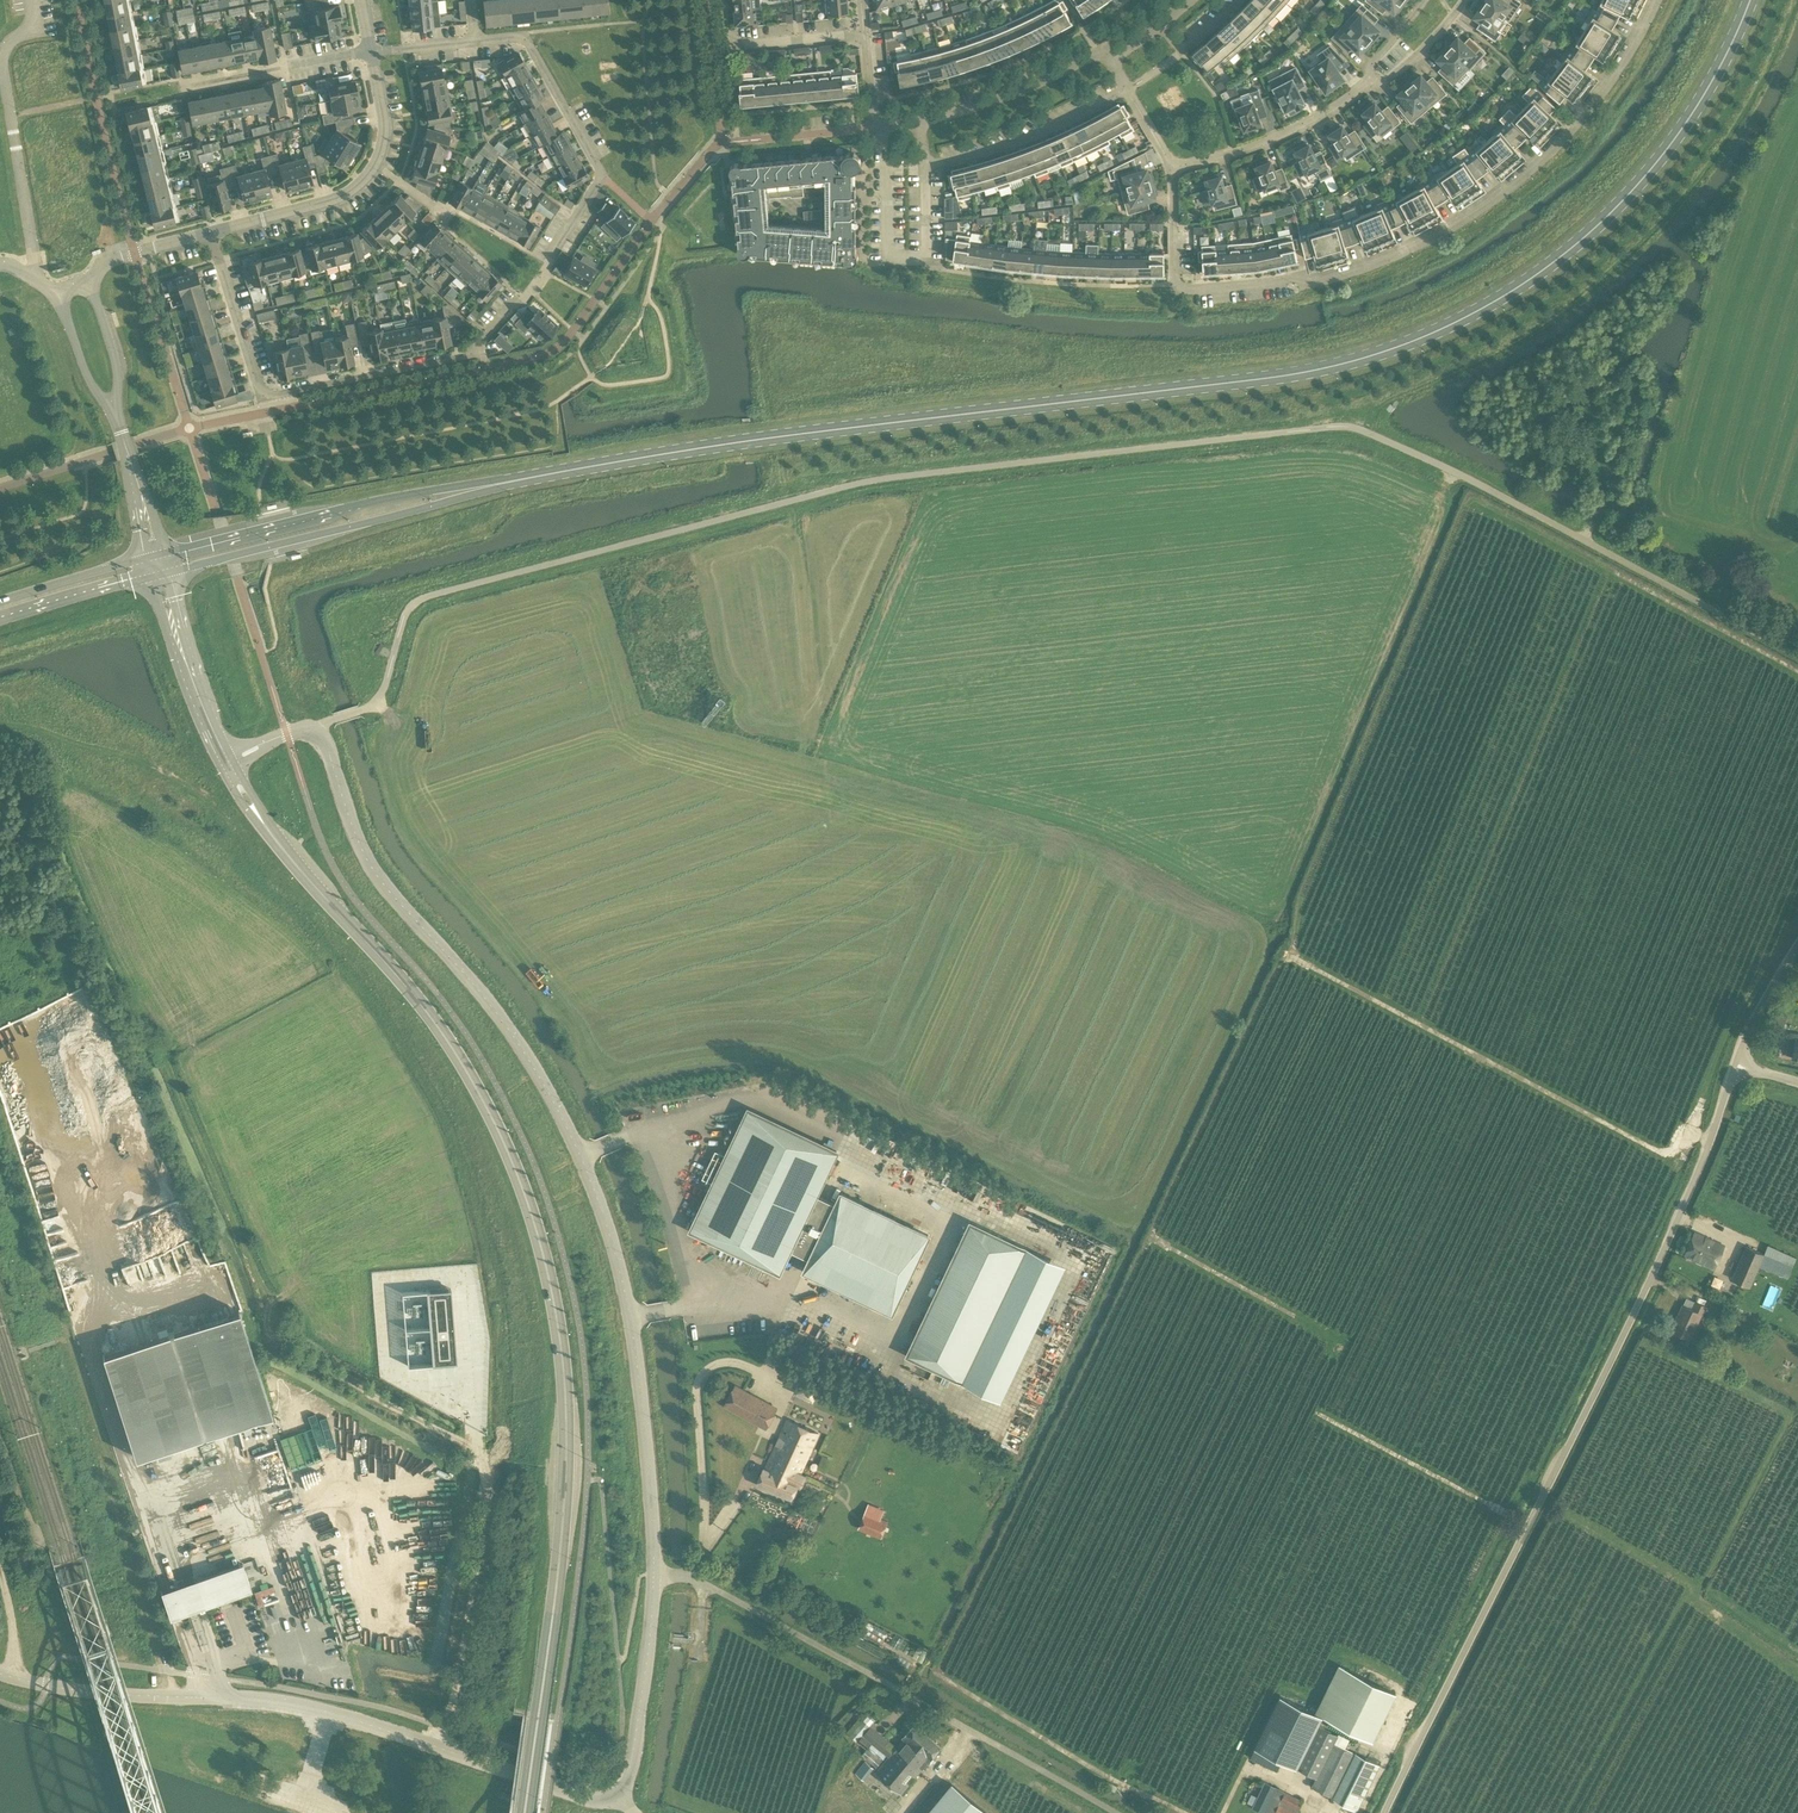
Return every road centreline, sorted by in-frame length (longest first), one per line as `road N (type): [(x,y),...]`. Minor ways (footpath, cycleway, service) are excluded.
road 1 (secondary): [(158,565),(612,464),(1309,372),(1414,341),(1564,254),(1647,175),(1698,104),(1749,0)]
road 2 (tertiary): [(525,1812),(560,1582),(569,1428),(566,1358),(539,1226),(500,1134),(436,1024),(272,837),(225,762)]
road 3 (unclassified): [(654,1575),(630,1317),(582,1157),(480,993),(375,872),(317,730)]
road 4 (unclassified): [(1385,1812),(1639,1303),(1736,1065)]
road 5 (residential): [(211,232),(263,396),(478,351),(525,298),(603,176),(525,36),(476,40)]
road 6 (residential): [(1174,285),(1259,285),(1379,259),(1447,222),(1595,104),(1657,0)]
road 7 (unclassified): [(440,1747),(490,1488),(484,1459),(279,1341)]
road 8 (unclassified): [(1116,1812),(721,1592),(687,1575),(654,1575)]
road 9 (track): [(1286,956),(1658,1149),(1685,1145),(1691,1134),(1710,1141)]
road 10 (unclassified): [(440,1747),(297,1705),(91,1691),(0,1672)]
road 11 (track): [(279,1341),(163,1064)]
road 12 (residential): [(211,232),(349,193),(363,182),(386,132),(372,51)]
road 13 (residential): [(884,125),(888,257),(926,258),(924,165)]
road 14 (unclassified): [(618,1801),(646,1665),(654,1575)]
road 15 (residential): [(924,165),(1030,137),(1129,90)]
road 16 (residential): [(1174,168),(1297,129),(1363,84)]
road 17 (tertiary): [(225,762),(158,565)]
road 18 (residential): [(924,121),(978,108),(1098,55),(1113,59)]
road 19 (unclassified): [(618,1801),(440,1747)]
road 20 (track): [(171,1697),(124,1530)]
road 21 (secondary): [(0,613),(158,565)]
road 22 (track): [(1583,539),(1638,390)]
road 23 (unclassified): [(116,413),(158,565)]
road 24 (residential): [(738,140),(876,128)]
road 25 (residential): [(1363,84),(1391,79),(1464,0)]
road 26 (residential): [(90,283),(104,265),(211,232)]
road 27 (unclassified): [(1736,1065),(1797,945)]
road 28 (unclassified): [(59,293),(84,370),(116,413)]
road 29 (unclassified): [(116,413),(117,368),(90,283)]
road 30 (residential): [(735,46),(866,33)]
road 31 (residential): [(0,83),(23,161),(0,202)]

